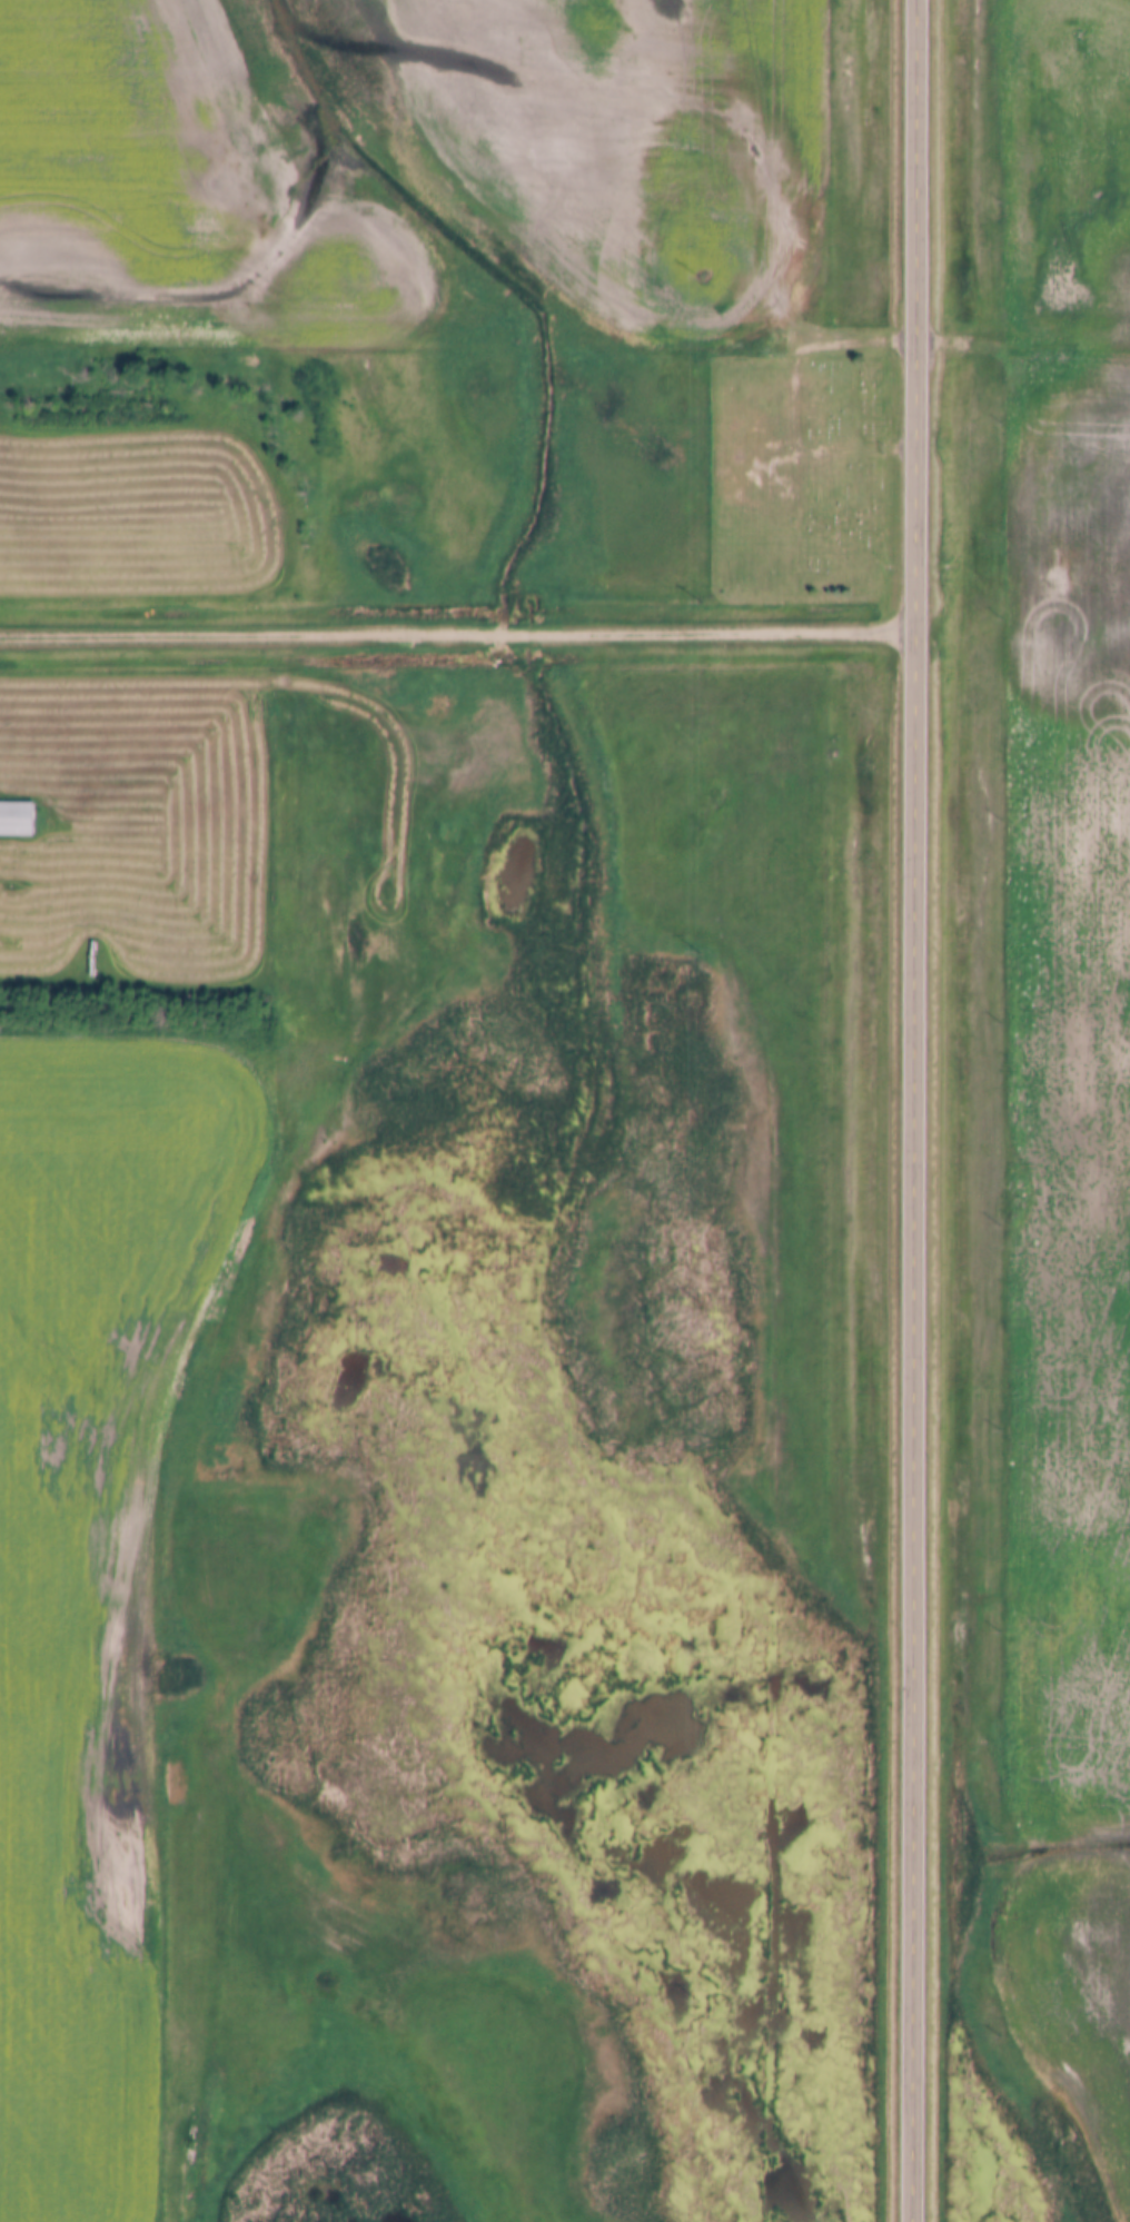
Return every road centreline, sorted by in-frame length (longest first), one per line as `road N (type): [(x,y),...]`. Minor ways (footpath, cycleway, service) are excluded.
road 1 (secondary): [(917,2221),(921,0)]

